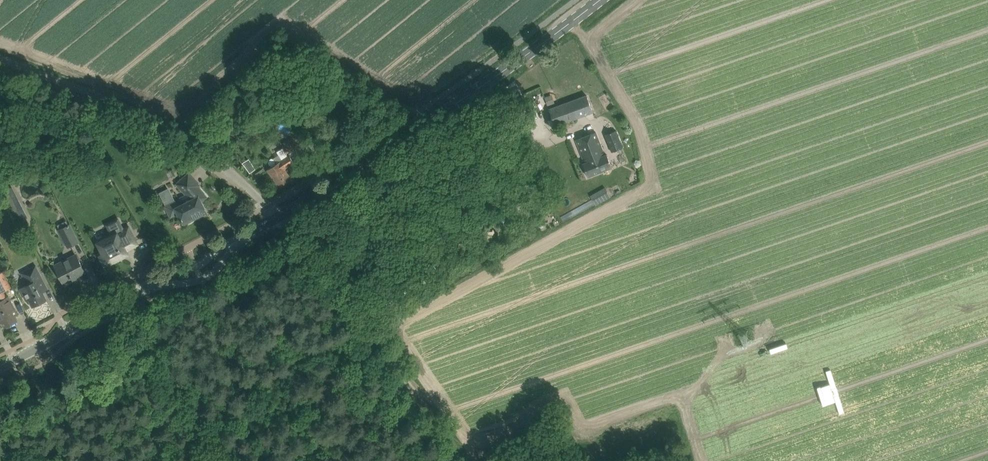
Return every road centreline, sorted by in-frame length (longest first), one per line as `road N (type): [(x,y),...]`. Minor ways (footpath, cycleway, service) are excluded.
road 1 (tertiary): [(276,216),(504,70),(597,0)]
road 2 (unclassified): [(276,216),(234,171),(157,116),(0,57)]
road 3 (track): [(276,216),(370,327),(461,460)]
road 4 (tertiary): [(0,369),(135,292)]
road 5 (tertiary): [(135,292),(202,278),(250,232)]
road 6 (tertiary): [(250,232),(197,267),(135,292)]

